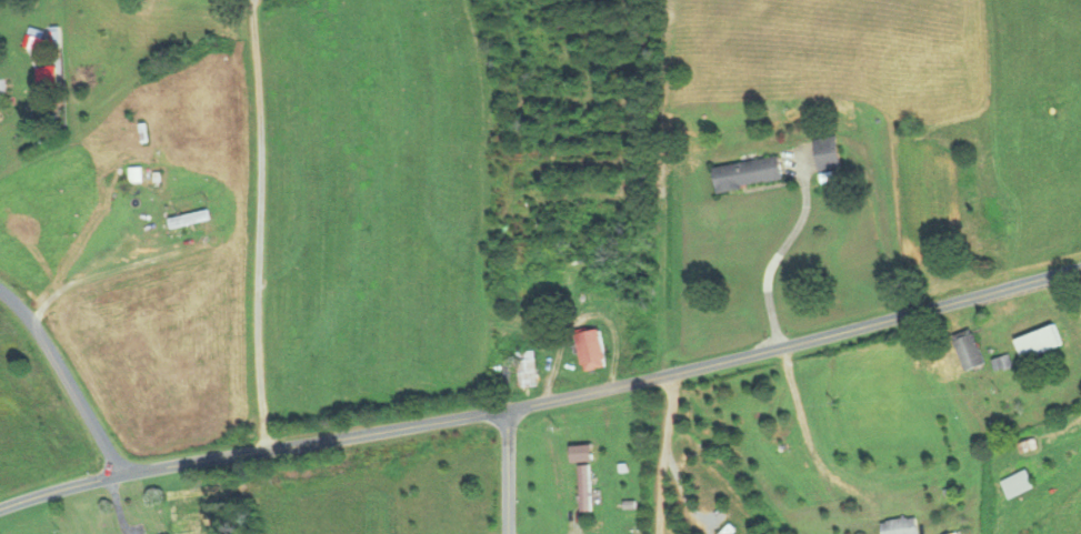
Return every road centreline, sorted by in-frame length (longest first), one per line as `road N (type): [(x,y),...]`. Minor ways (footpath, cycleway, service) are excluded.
road 1 (residential): [(0,509),(122,472),(508,412),(1080,267)]
road 2 (residential): [(122,472),(29,315),(0,290)]
road 3 (residential): [(508,533),(508,412)]

